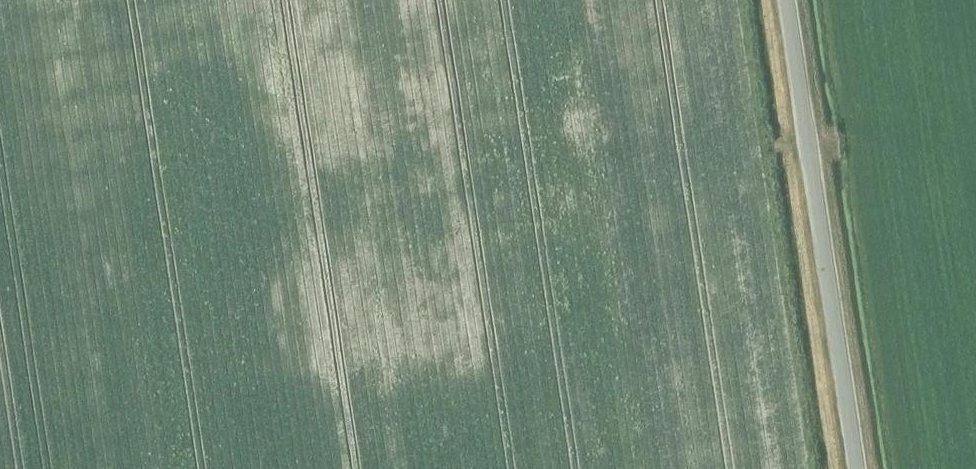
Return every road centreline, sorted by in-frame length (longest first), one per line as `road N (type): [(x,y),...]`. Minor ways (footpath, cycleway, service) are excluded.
road 1 (unclassified): [(780,0),(857,468)]

